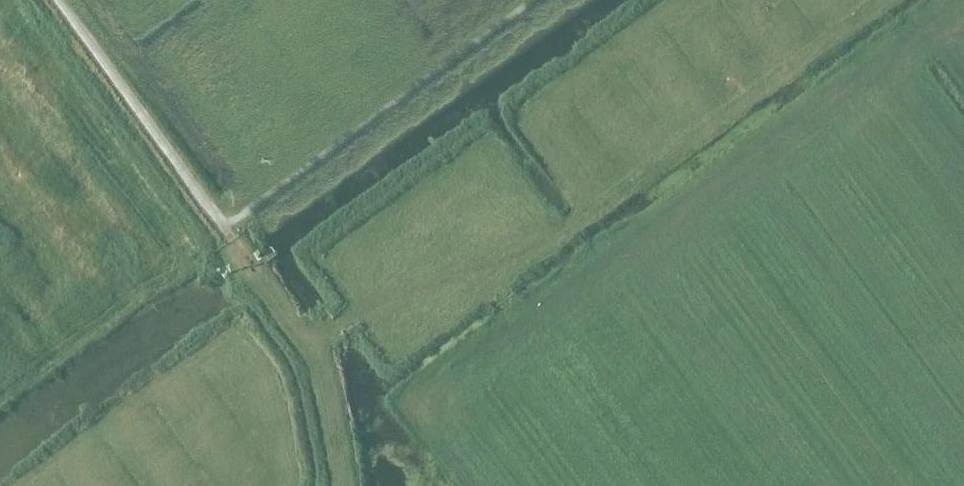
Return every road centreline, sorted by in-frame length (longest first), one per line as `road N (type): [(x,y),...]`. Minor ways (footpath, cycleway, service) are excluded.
road 1 (track): [(343,485),(316,352),(220,228)]
road 2 (track): [(220,228),(57,0)]

